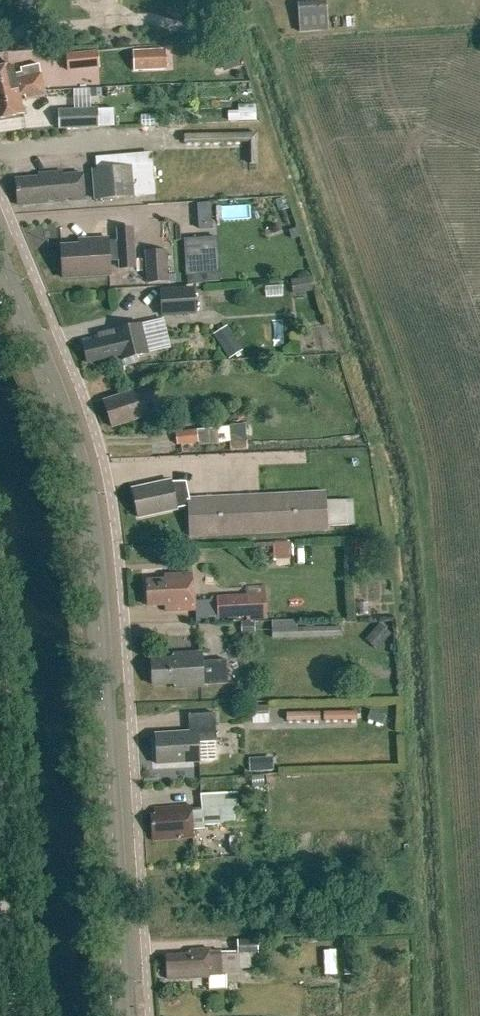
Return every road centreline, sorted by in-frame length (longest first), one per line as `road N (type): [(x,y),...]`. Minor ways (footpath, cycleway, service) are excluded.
road 1 (secondary): [(125,1015),(86,501),(70,437),(0,262)]
road 2 (unclassified): [(9,1015),(0,859)]

